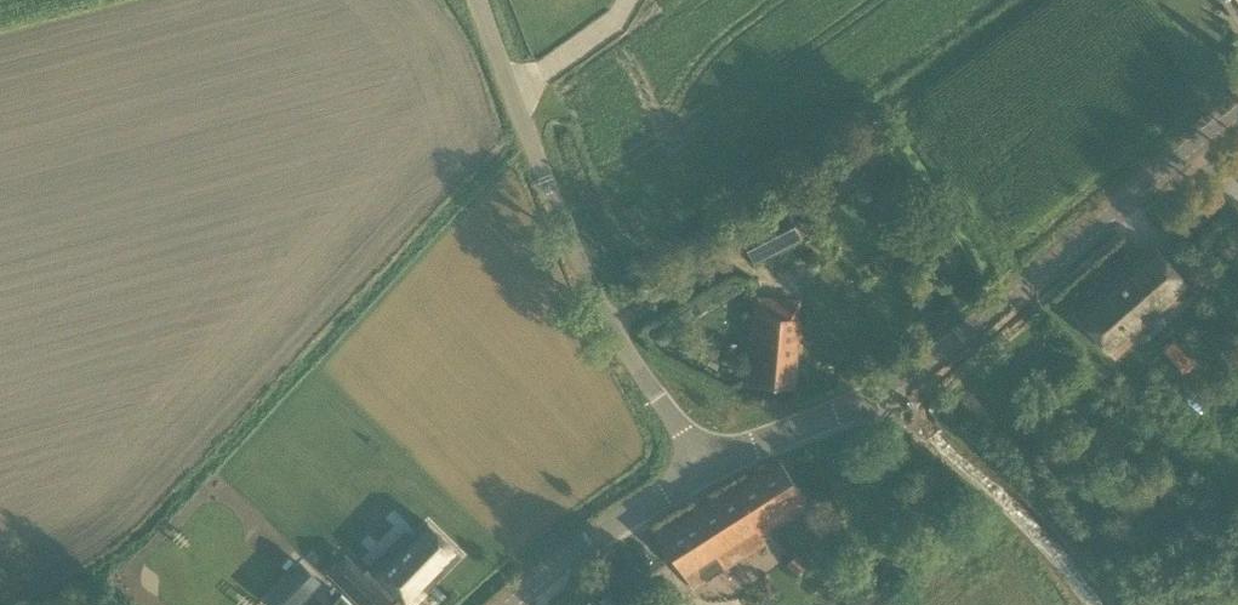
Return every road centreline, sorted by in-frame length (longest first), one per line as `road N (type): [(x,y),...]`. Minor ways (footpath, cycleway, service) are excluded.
road 1 (unclassified): [(704,472),(590,285),(476,0)]
road 2 (tertiary): [(885,393),(966,337),(1237,104)]
road 3 (unclassified): [(1090,604),(998,498),(885,393)]
road 4 (tertiary): [(504,604),(585,543),(704,472)]
road 5 (tertiary): [(704,472),(885,393)]

